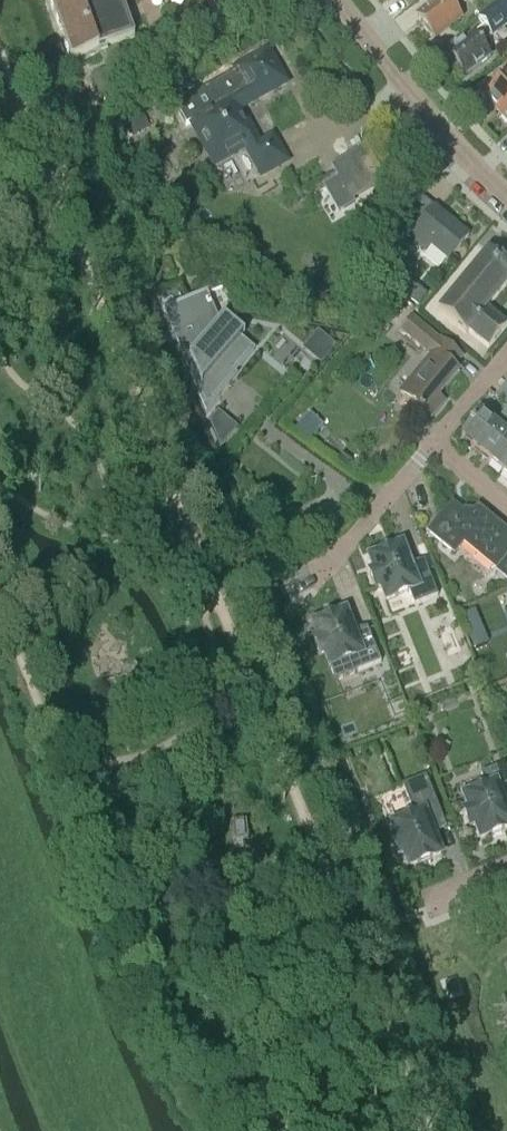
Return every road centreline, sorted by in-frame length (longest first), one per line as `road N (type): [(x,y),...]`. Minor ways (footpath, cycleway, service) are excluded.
road 1 (residential): [(340,0),(474,170),(506,198)]
road 2 (residential): [(432,444),(355,541),(304,572)]

